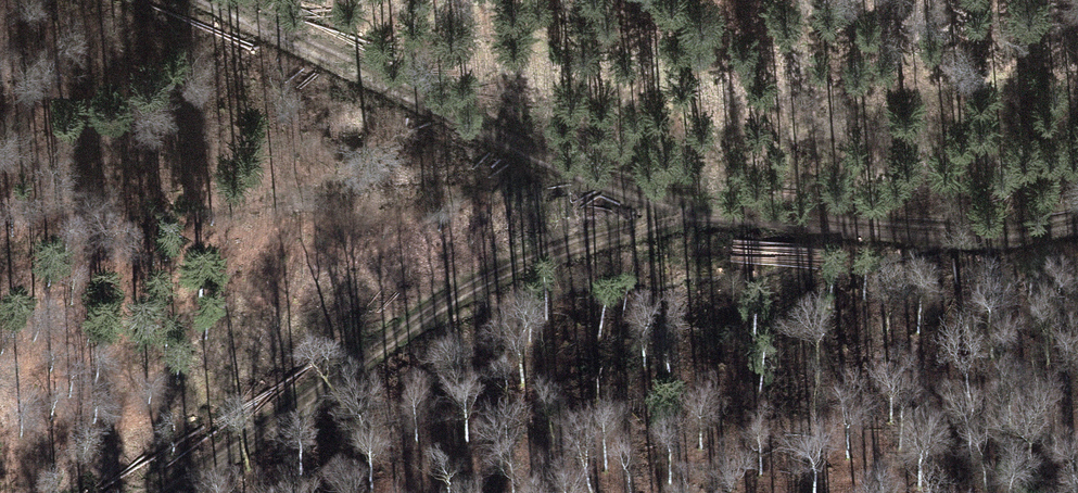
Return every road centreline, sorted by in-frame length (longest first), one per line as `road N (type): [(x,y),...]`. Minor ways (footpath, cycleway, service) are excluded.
road 1 (track): [(1077,217),(1018,232),(693,219),(207,0)]
road 2 (track): [(693,219),(493,273),(167,492)]

